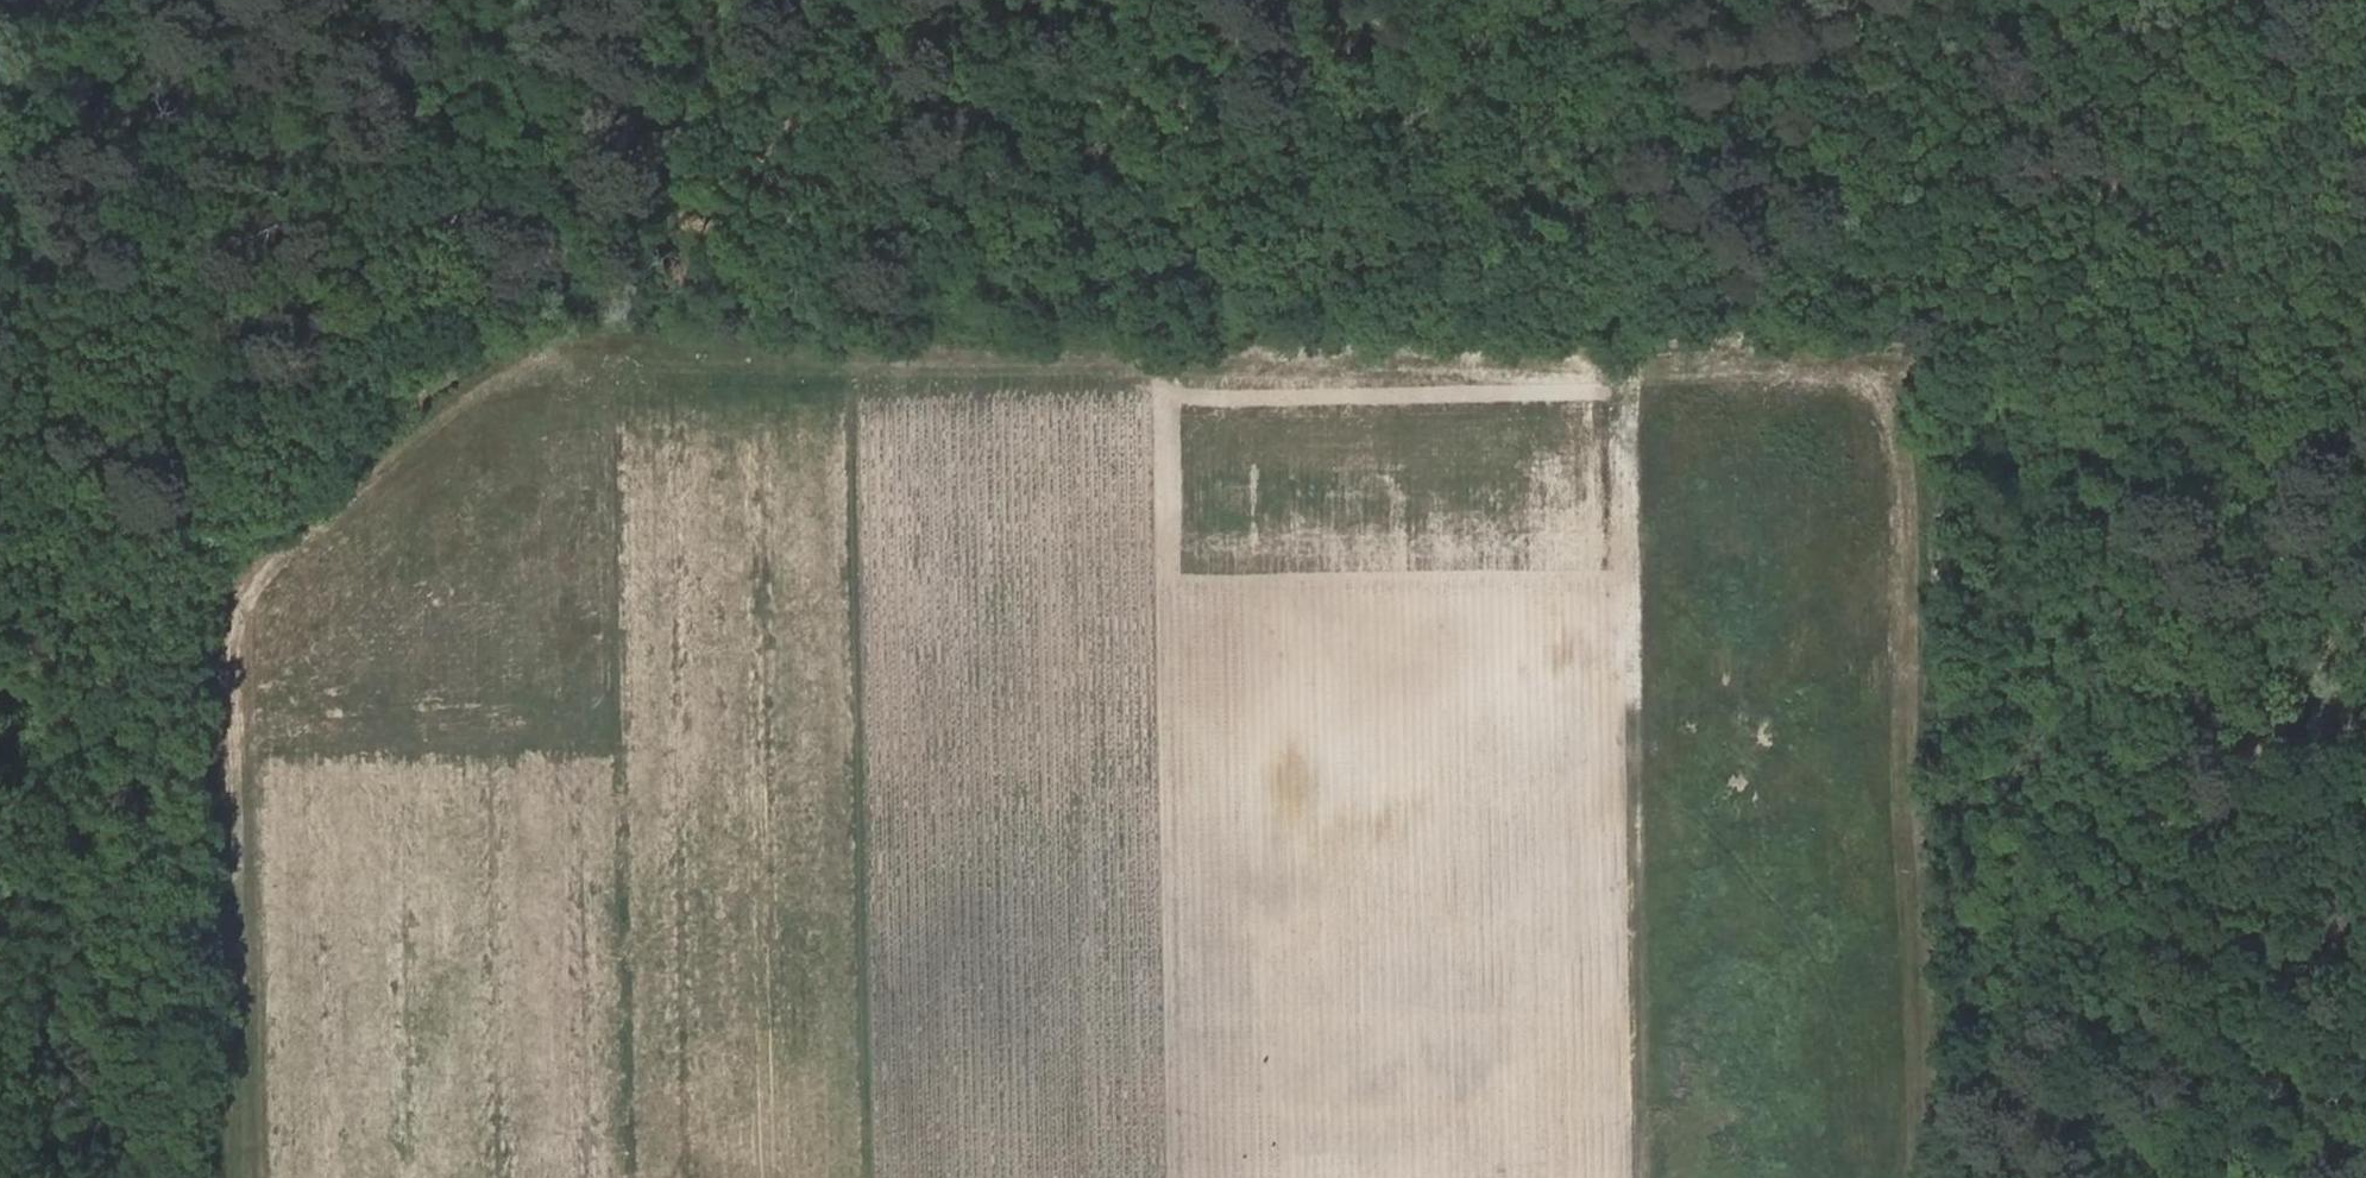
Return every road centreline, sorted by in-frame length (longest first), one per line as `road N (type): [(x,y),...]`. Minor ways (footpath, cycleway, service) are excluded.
road 1 (track): [(1921,1177),(1895,358),(491,379),(236,596),(245,1177)]
road 2 (track): [(1617,362),(1615,1177)]

